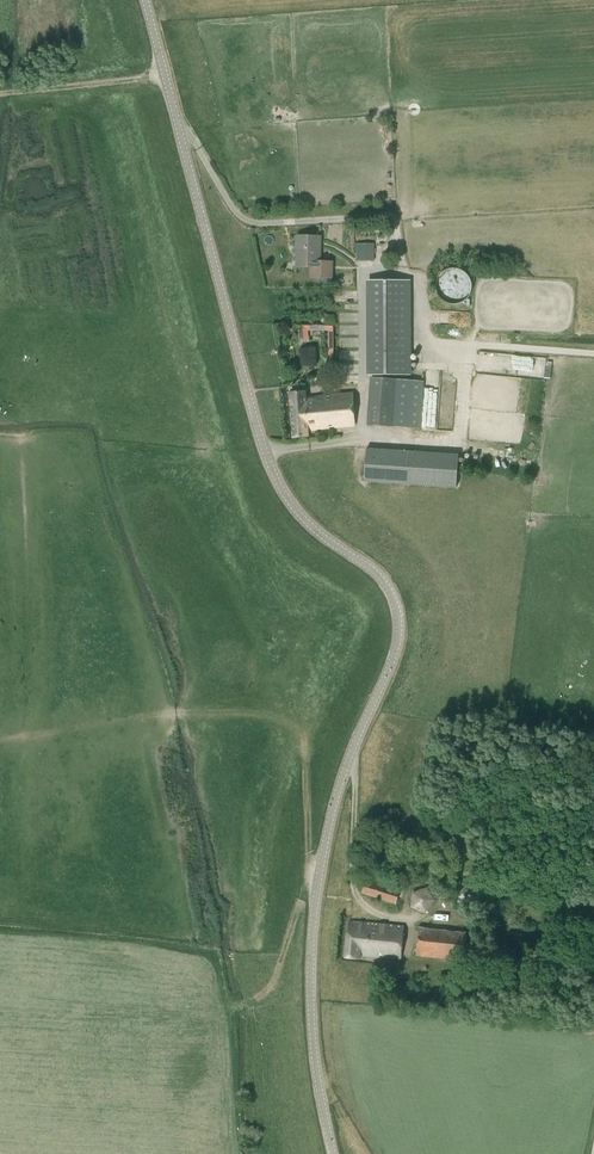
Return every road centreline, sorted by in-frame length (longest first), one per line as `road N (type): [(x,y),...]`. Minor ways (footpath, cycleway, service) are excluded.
road 1 (unclassified): [(142,0),(266,463),(295,515),(375,577),(395,612),(394,650),(335,796),(309,942),(309,1029),(330,1153)]

